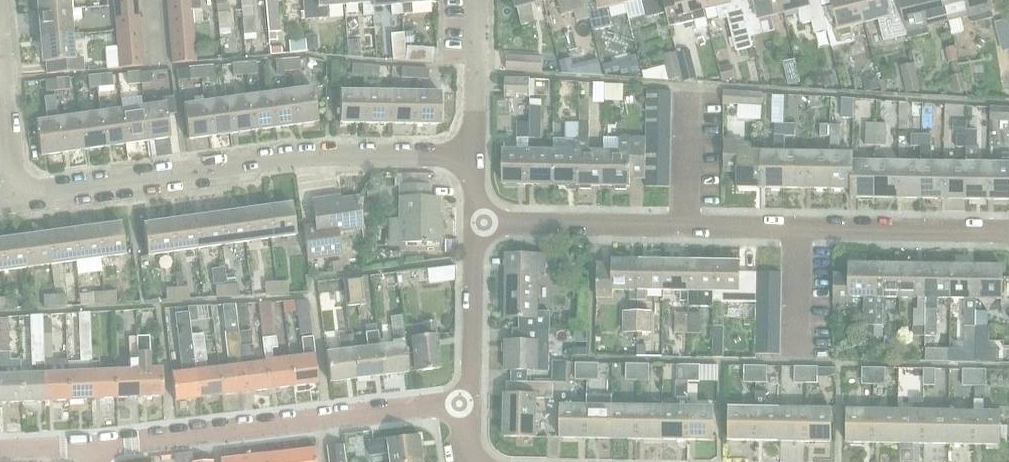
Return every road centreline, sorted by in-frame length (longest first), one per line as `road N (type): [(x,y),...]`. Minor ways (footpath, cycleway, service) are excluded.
road 1 (residential): [(17,202),(293,157),(472,155)]
road 2 (residential): [(92,445),(469,402)]
road 3 (residential): [(1008,231),(797,228)]
road 4 (residential): [(478,223),(684,226)]
road 5 (residential): [(478,223),(469,402)]
road 6 (residential): [(472,155),(477,0)]
road 7 (residential): [(17,202),(1,57)]
road 8 (residential): [(684,226),(685,93)]

